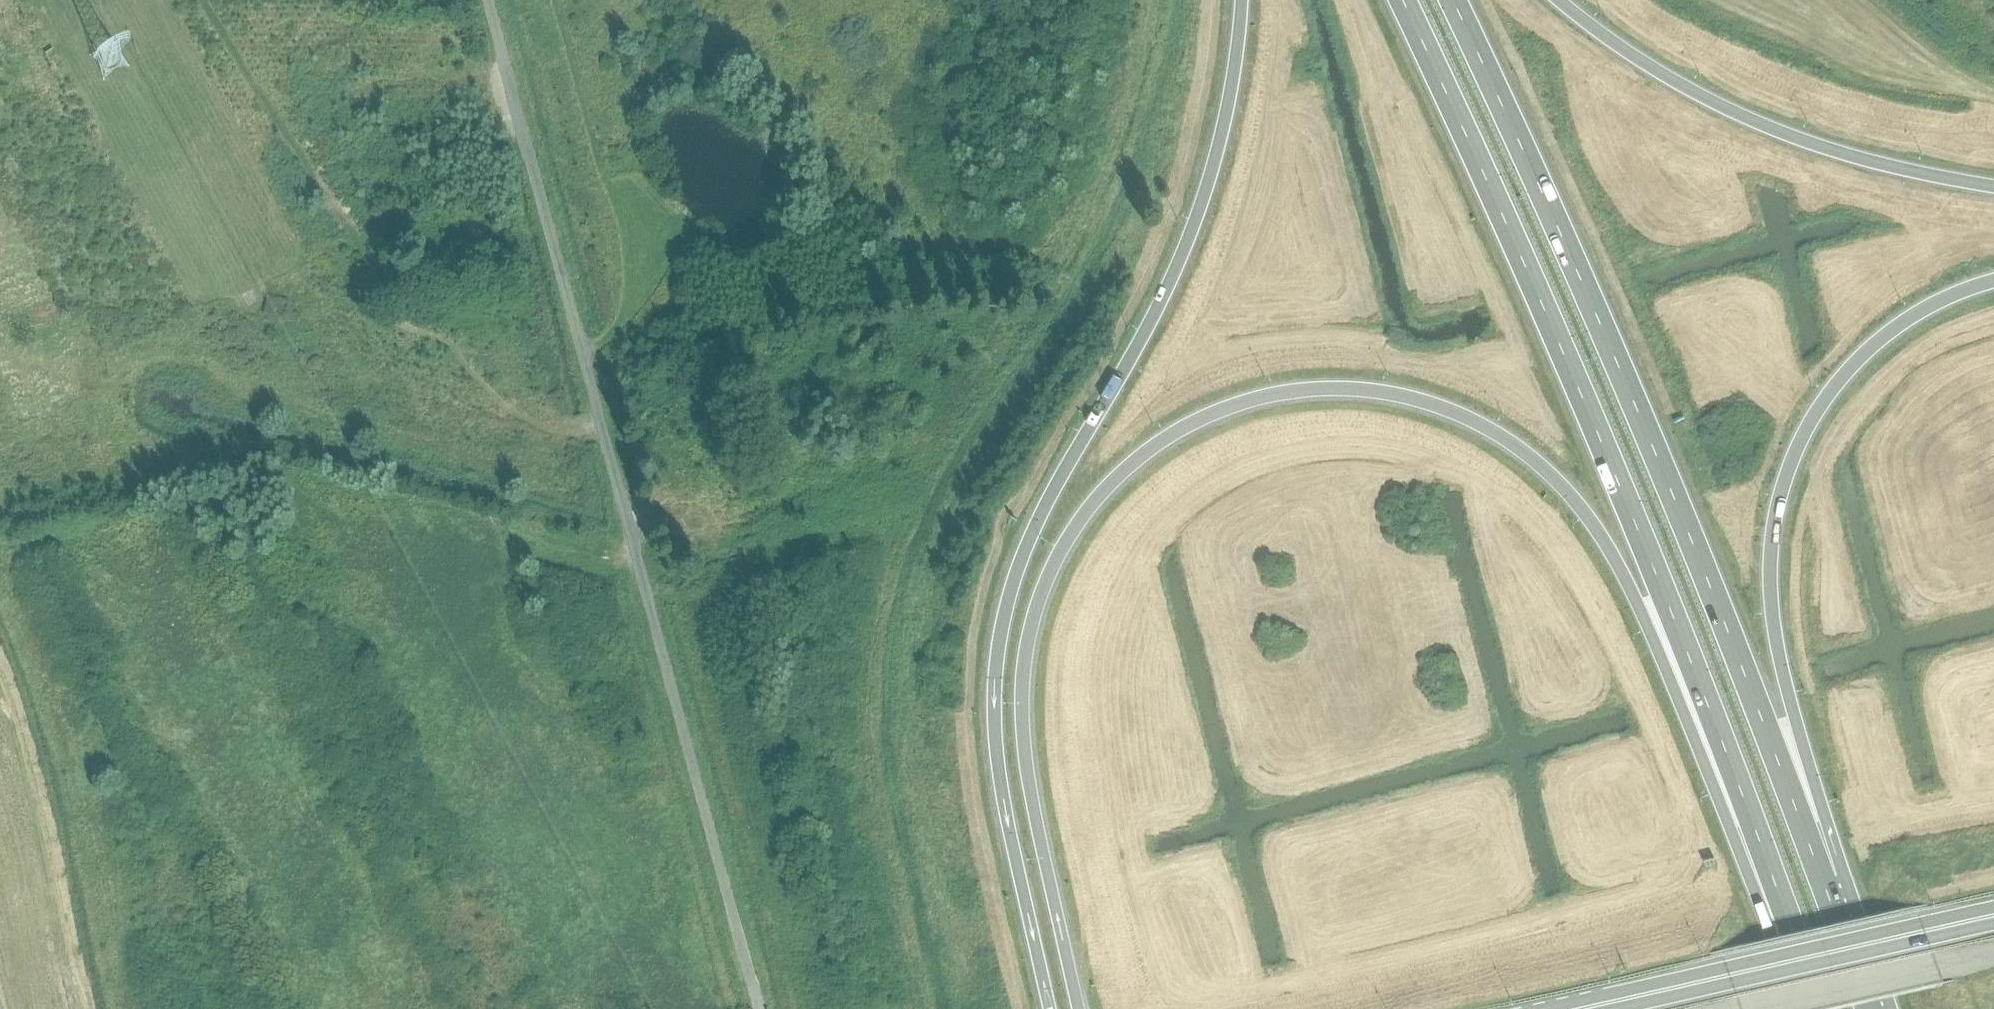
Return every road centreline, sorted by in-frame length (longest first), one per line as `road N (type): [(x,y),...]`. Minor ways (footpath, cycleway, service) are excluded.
road 1 (trunk): [(1080,1008),(1024,737),(1028,647),(1059,551),(1115,477),(1177,430),(1247,400),(1307,389),(1437,402),(1548,468),(1624,577),(1781,923)]
road 2 (trunk): [(1243,0),(1219,167),(1170,291),(1085,434),(1007,602),(994,720),(1048,1008)]
road 3 (trunk): [(1407,0),(1655,561),(1781,923)]
road 4 (trunk): [(1827,884),(1681,496),(1450,0)]
road 5 (trunk): [(1827,884),(1773,626),(1772,535),(1781,482),(1833,389),(1878,341),(1936,301),(1993,280)]
road 6 (unclassified): [(628,516),(489,0)]
road 7 (trunk): [(1993,186),(1805,144),(1707,101),(1623,52),(1559,0)]
road 8 (trunk): [(1578,1008),(1993,915)]
road 9 (unclassified): [(1742,1008),(1993,955)]
road 10 (trunk): [(1868,1008),(1827,884)]

